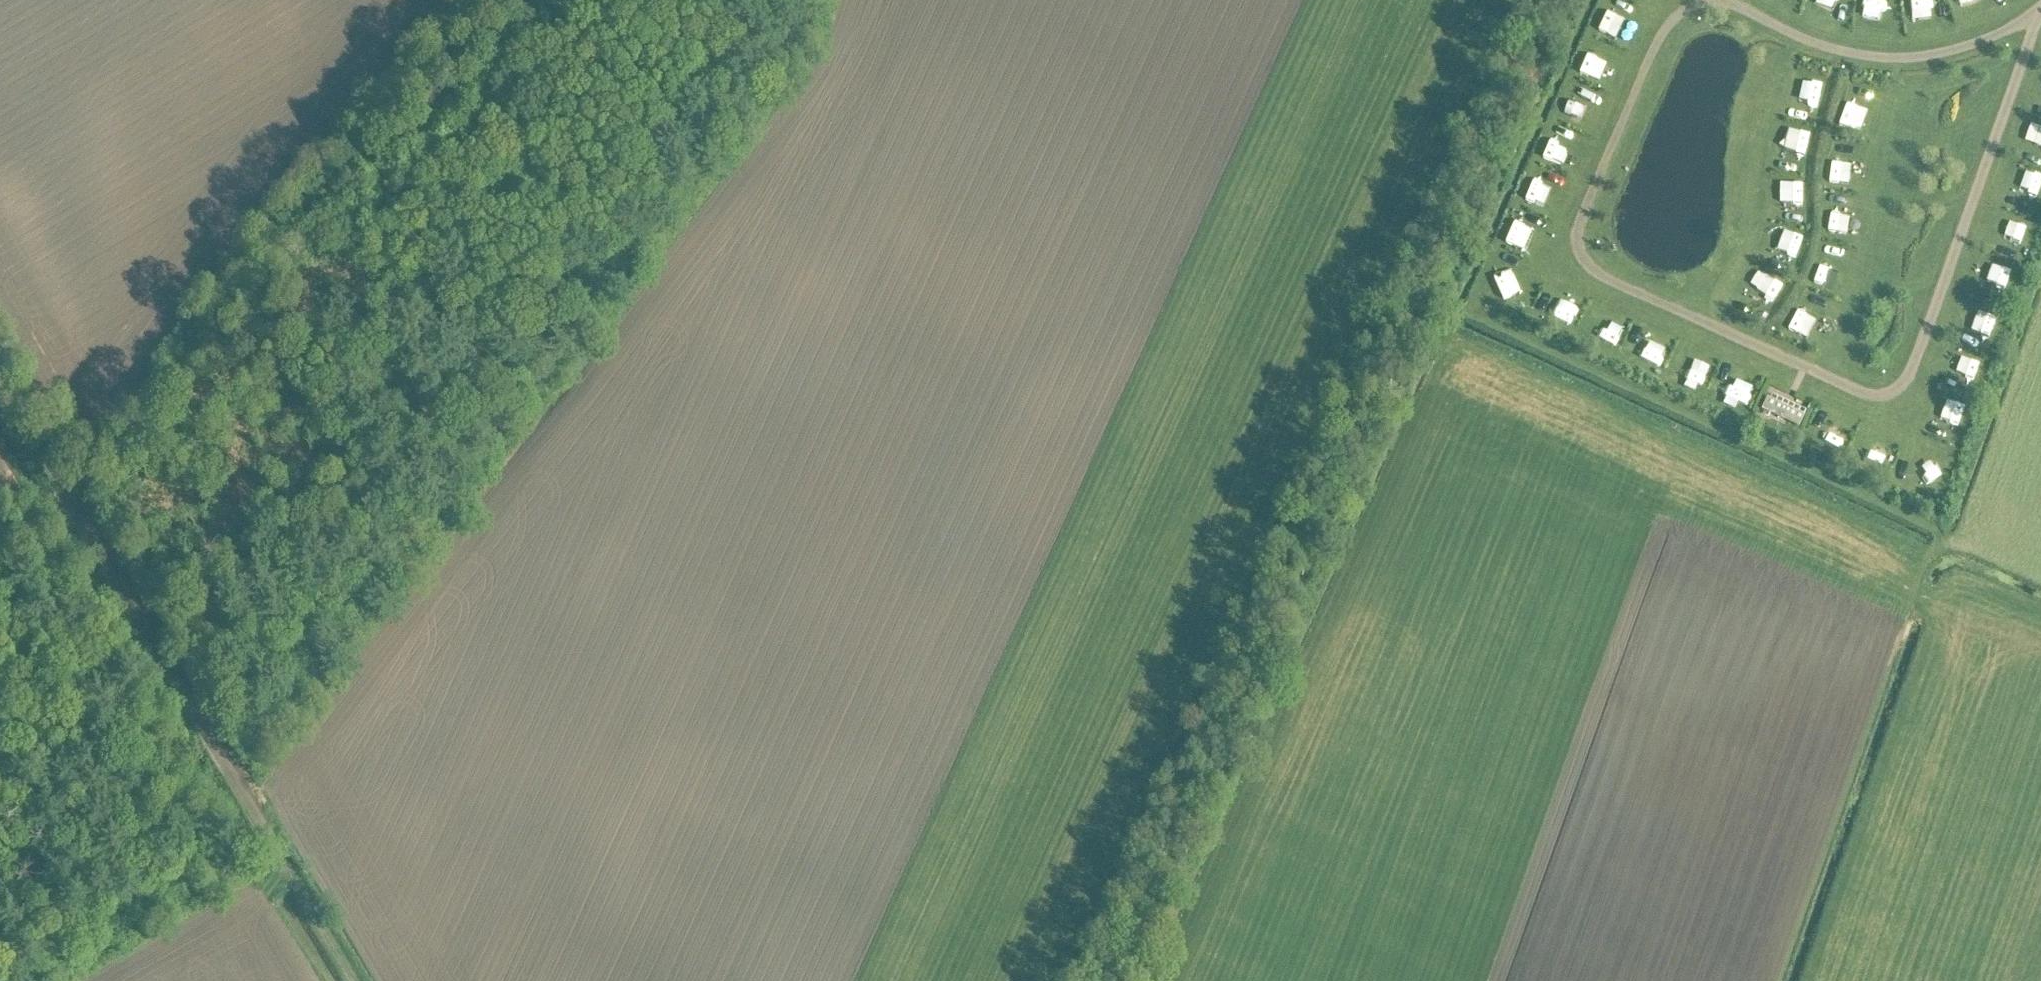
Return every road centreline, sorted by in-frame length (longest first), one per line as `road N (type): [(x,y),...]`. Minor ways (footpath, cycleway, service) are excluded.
road 1 (track): [(143,633),(349,980)]
road 2 (track): [(0,398),(143,633)]

